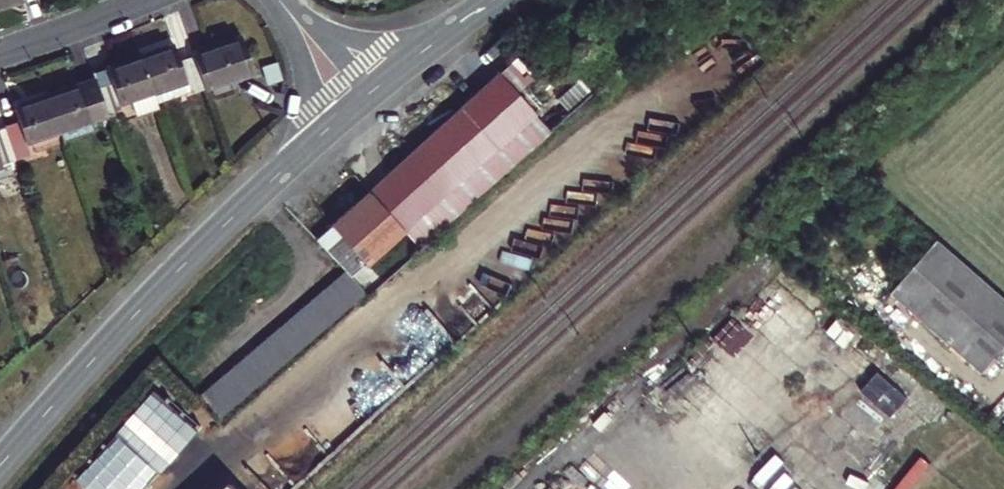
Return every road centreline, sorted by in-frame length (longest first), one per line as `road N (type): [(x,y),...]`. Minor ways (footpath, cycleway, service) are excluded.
road 1 (tertiary): [(0,465),(159,289),(305,150)]
road 2 (residential): [(439,39),(347,35),(288,11)]
road 3 (residential): [(145,0),(0,53)]
road 4 (residential): [(288,11),(307,67),(305,150)]

